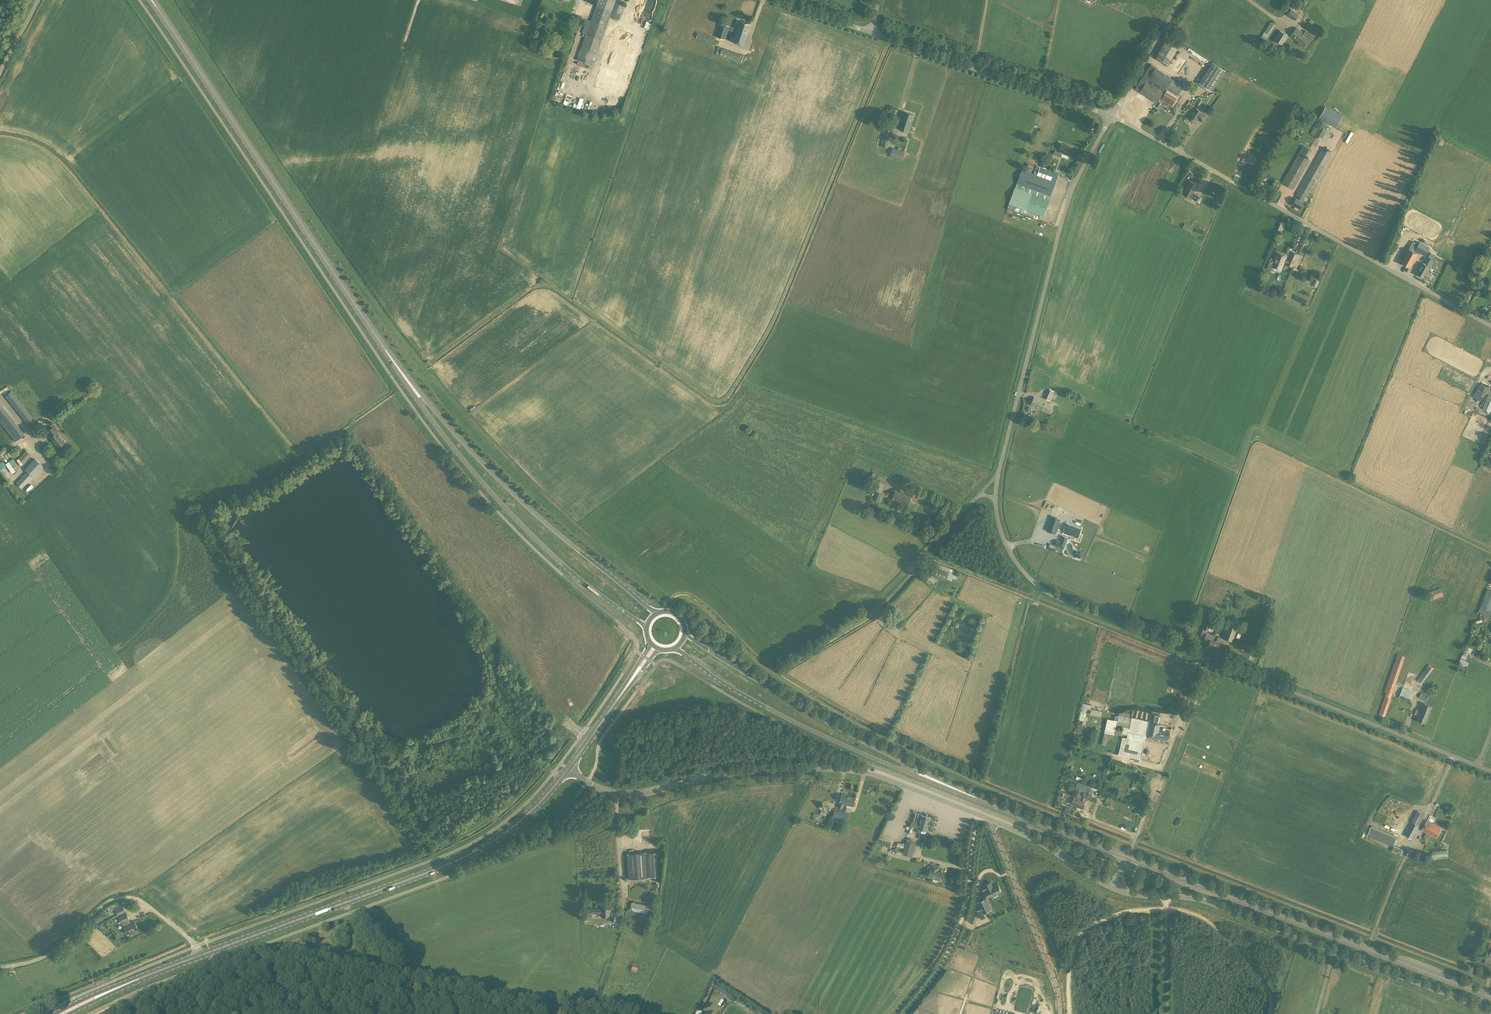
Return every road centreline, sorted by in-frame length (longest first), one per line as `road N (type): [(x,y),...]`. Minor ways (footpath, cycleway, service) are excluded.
road 1 (unclassified): [(1490,771),(1048,593),(1009,550),(995,500)]
road 2 (unclassified): [(993,821),(846,769),(749,771),(622,794),(568,769)]
road 3 (unclassified): [(1490,327),(1111,116)]
road 4 (primary): [(200,955),(468,855),(519,822),(568,769)]
road 5 (primary): [(152,0),(375,335)]
road 6 (primary): [(375,335),(505,507),(646,629)]
road 7 (primary): [(658,613),(497,478),(375,335)]
road 8 (unclassified): [(1490,1011),(1213,904),(1115,889)]
road 9 (primary): [(1128,857),(1490,997)]
road 10 (unclassified): [(999,474),(1064,215),(1111,116)]
road 11 (primary): [(674,649),(798,723),(951,787)]
road 12 (primary): [(951,787),(685,633)]
road 13 (unclassified): [(1111,116),(872,33)]
road 14 (unclassified): [(200,955),(144,903),(120,897),(47,955),(0,967)]
road 15 (track): [(979,815),(953,940),(900,1013)]
road 16 (residential): [(1060,1013),(993,821)]
road 17 (primary): [(951,787),(1128,857)]
road 18 (track): [(1270,1013),(1263,980),(1235,943),(1188,911),(1150,909)]
road 19 (unclassified): [(1115,889),(993,821)]
road 20 (track): [(1133,911),(1095,924),(1077,941),(1069,1013)]
road 21 (unclassified): [(1111,116),(1180,0)]

